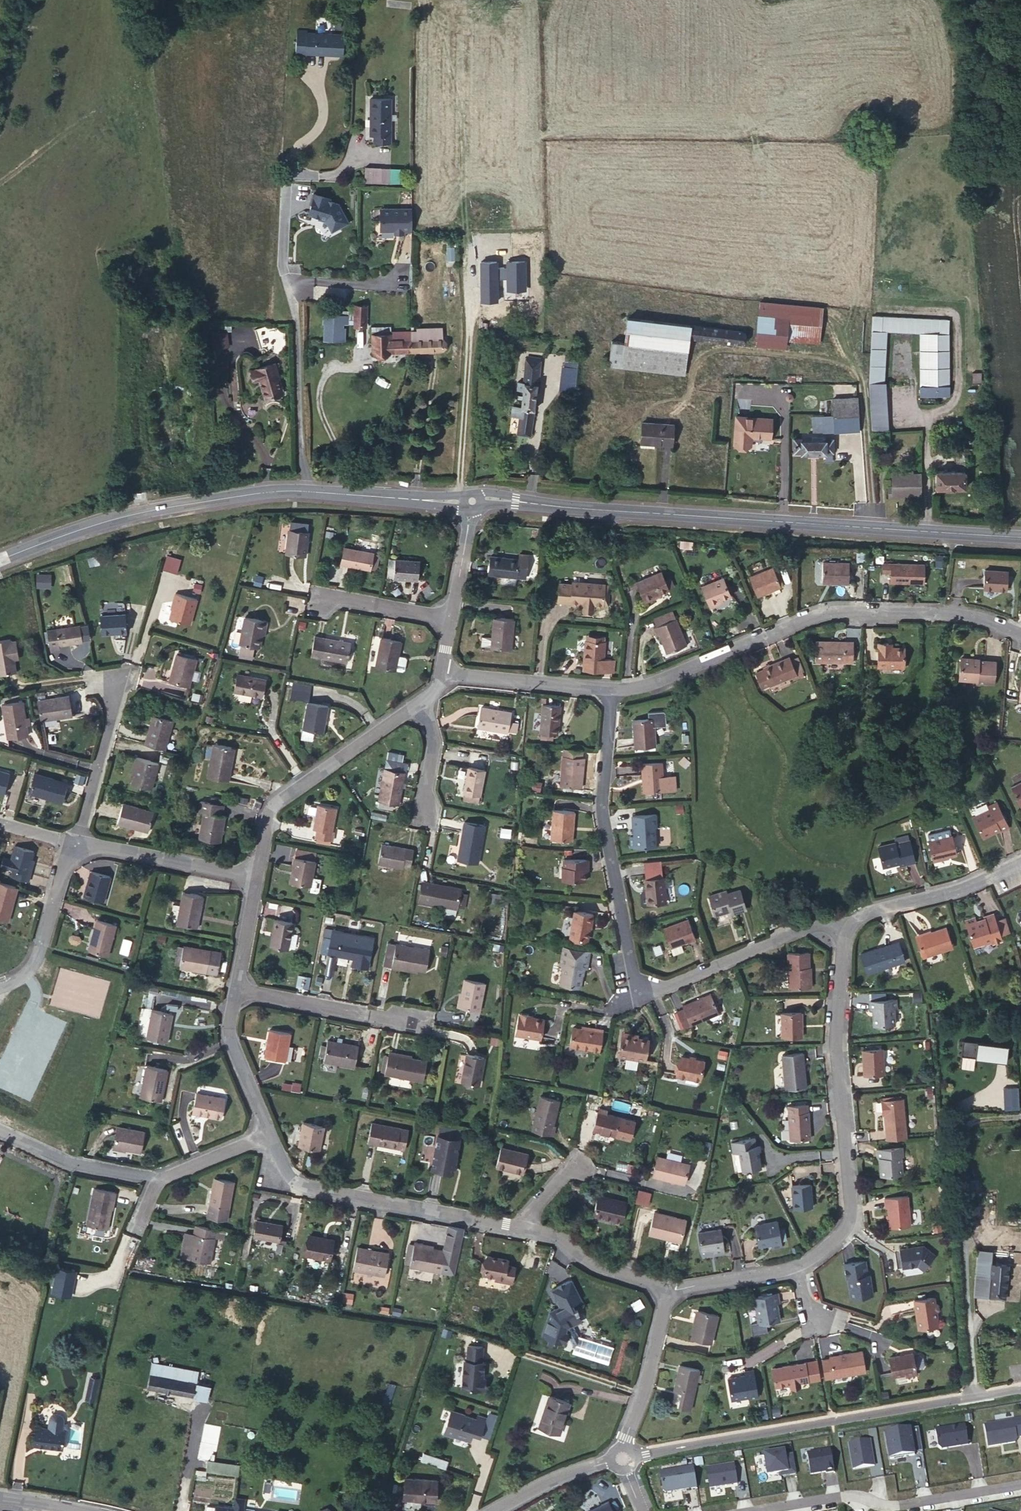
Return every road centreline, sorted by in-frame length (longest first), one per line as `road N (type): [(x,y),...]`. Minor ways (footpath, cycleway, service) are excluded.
road 1 (secondary): [(1020,535),(473,501)]
road 2 (residential): [(613,690),(601,802),(633,977),(658,988),(815,925),(847,929)]
road 3 (secondary): [(473,501),(251,494),(120,517),(0,560)]
road 4 (residential): [(1020,633),(957,608),(830,608),(613,690)]
road 5 (unclassified): [(621,1457),(1020,1389)]
road 6 (residential): [(796,1266),(838,1235),(850,1205),(834,1042),(847,929)]
road 7 (residential): [(518,1227),(288,1180),(269,1133)]
road 8 (residential): [(269,1133),(159,1177),(66,1159),(0,1131)]
road 9 (residential): [(1020,1484),(899,1506),(850,1494),(753,1510)]
road 10 (residential): [(413,703),(269,805),(255,879)]
road 11 (residential): [(847,929),(862,914),(1020,860)]
road 12 (residential): [(235,987),(419,1020)]
road 13 (residential): [(76,852),(101,846),(255,879)]
road 14 (residential): [(613,690),(439,668)]
road 15 (residential): [(124,675),(79,840)]
road 16 (residential): [(665,1297),(647,1281),(581,1258),(558,1236),(518,1227)]
road 17 (residential): [(621,1457),(665,1297)]
road 18 (residential): [(0,986),(19,981),(36,960),(63,861),(76,852)]
road 19 (residential): [(269,1133),(225,1031),(235,987)]
road 20 (unclassified): [(493,1510),(562,1473),(621,1457)]
road 21 (residential): [(665,1297),(796,1266)]
road 22 (residential): [(423,820),(434,737),(413,703)]
road 23 (residential): [(329,595),(451,610)]

